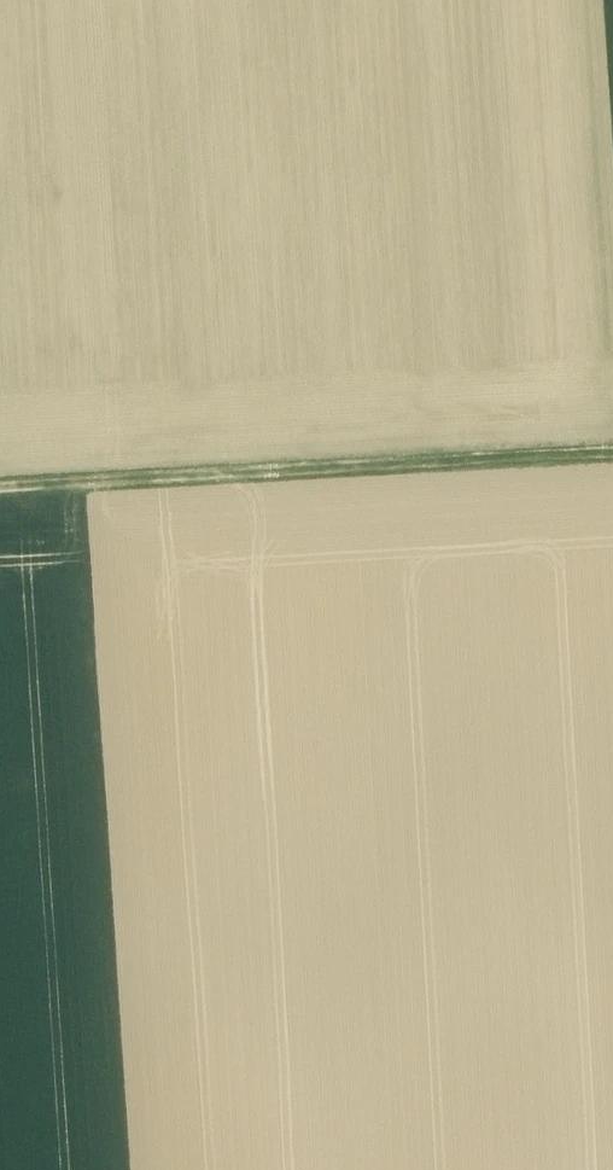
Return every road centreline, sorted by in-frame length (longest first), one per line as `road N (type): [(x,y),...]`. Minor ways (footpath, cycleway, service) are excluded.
road 1 (track): [(0,485),(612,449)]

